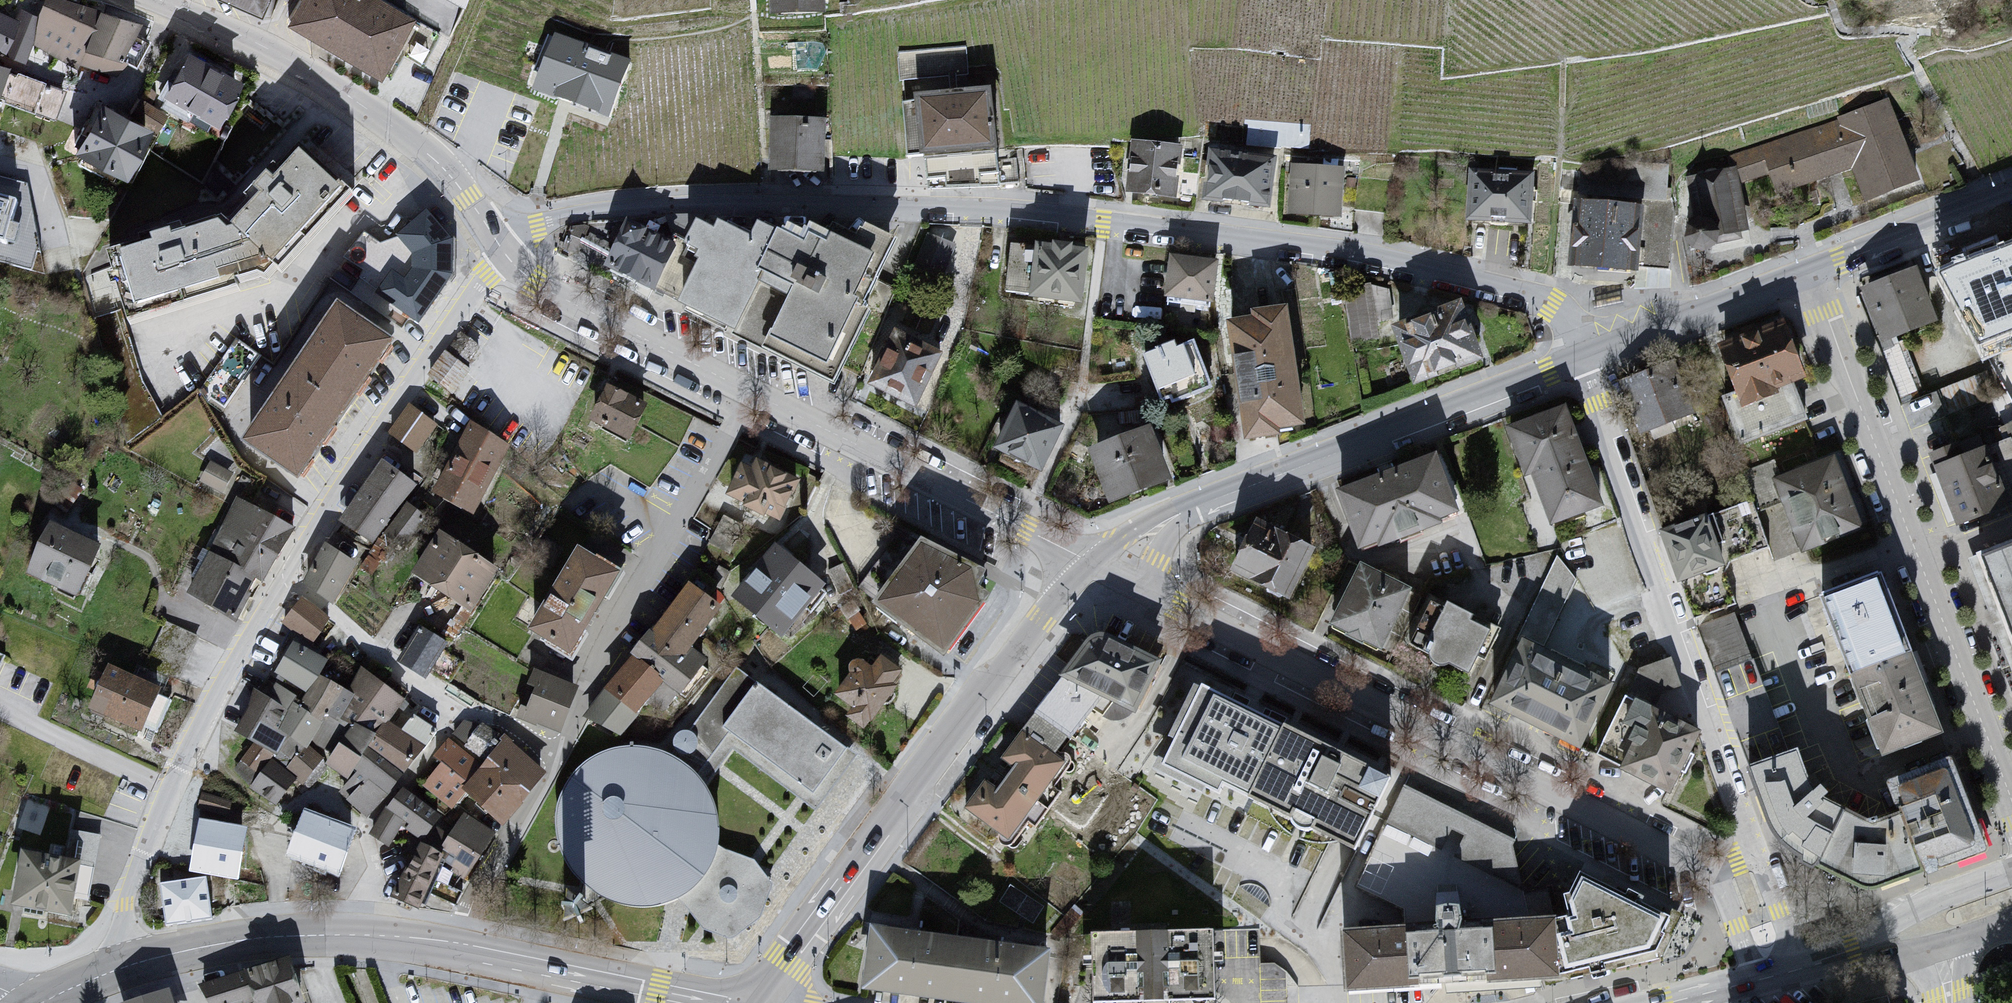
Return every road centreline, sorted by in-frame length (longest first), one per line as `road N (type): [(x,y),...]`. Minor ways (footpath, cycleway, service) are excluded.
road 1 (residential): [(1586,356),(1564,313),(1511,291),(1328,251),(1015,209),(689,202),(584,210),(494,237)]
road 2 (residential): [(126,966),(128,904),(180,769),(284,580),(505,255)]
road 3 (residential): [(1091,563),(1712,871)]
road 4 (residential): [(754,394),(479,895),(463,949)]
road 5 (residential): [(2011,805),(1809,272)]
road 6 (secondary): [(1091,563),(1041,618),(753,1002)]
road 7 (secondary): [(1586,356),(1174,509),(1091,563)]
road 8 (residential): [(1754,853),(1666,623),(1603,434),(1586,356)]
road 9 (residential): [(494,237),(452,178),(403,134),(298,66),(160,0)]
road 10 (residential): [(754,394),(1091,563)]
road 11 (residential): [(126,966),(285,936),(361,935),(463,949)]
road 12 (residential): [(505,255),(560,296),(754,394)]
road 13 (residential): [(463,949),(723,1002)]
road 14 (secondary): [(1809,272),(1586,356)]
road 15 (secondary): [(2011,195),(1809,272)]
road 16 (secondary): [(1835,959),(1901,918),(2011,877)]
road 17 (residential): [(1796,967),(1754,853)]

